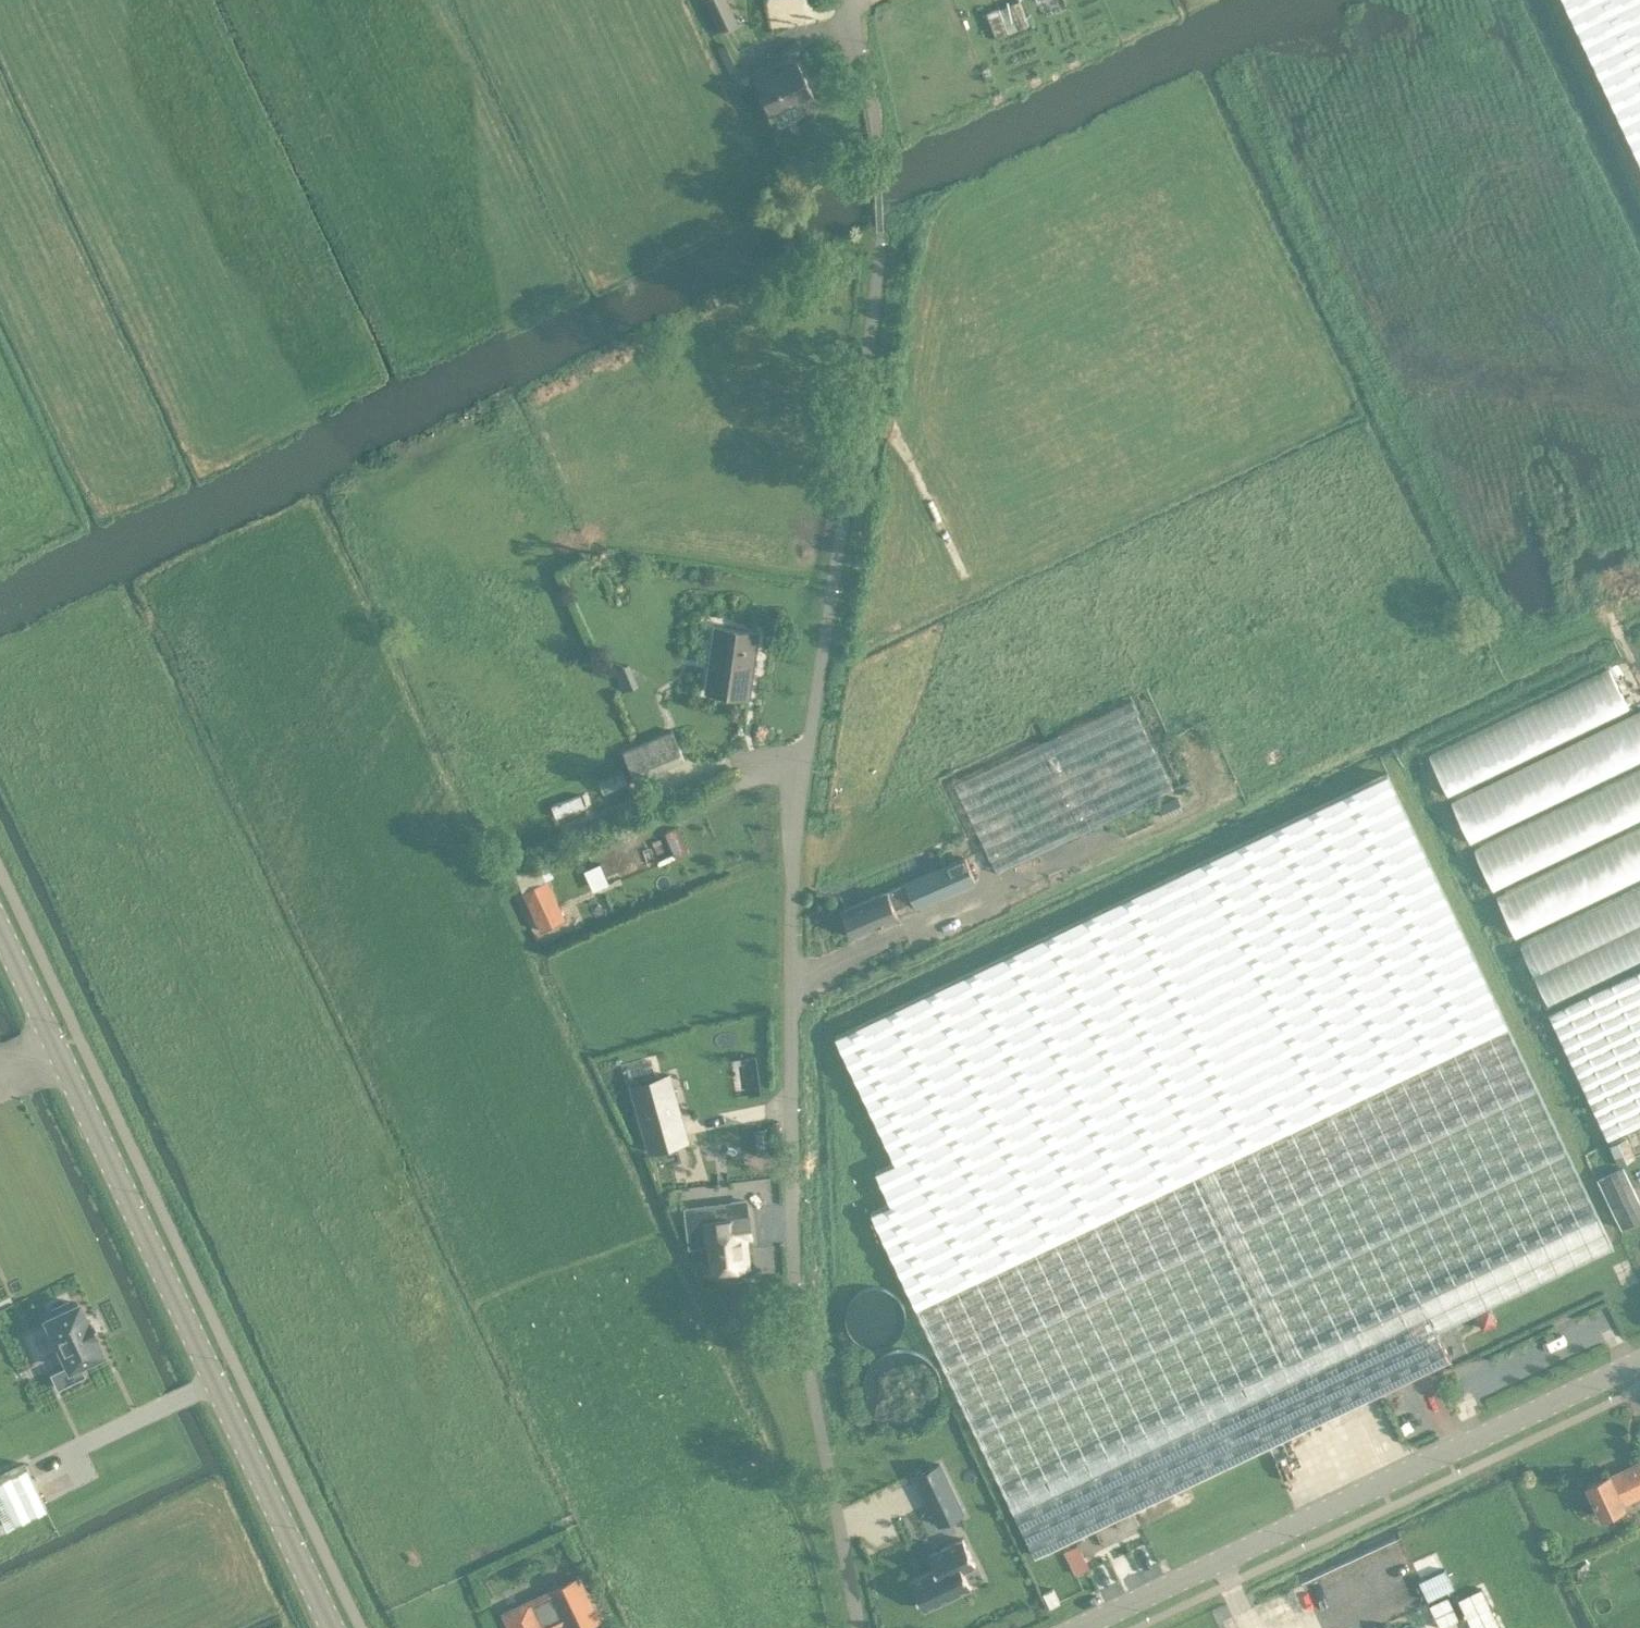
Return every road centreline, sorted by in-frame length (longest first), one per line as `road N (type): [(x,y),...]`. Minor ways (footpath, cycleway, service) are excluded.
road 1 (unclassified): [(862,1627),(794,1252),(795,852),(883,219)]
road 2 (tertiary): [(337,1627),(0,919)]
road 3 (tertiary): [(1062,1627),(1639,1353)]
road 4 (unclassified): [(881,141),(854,0)]

